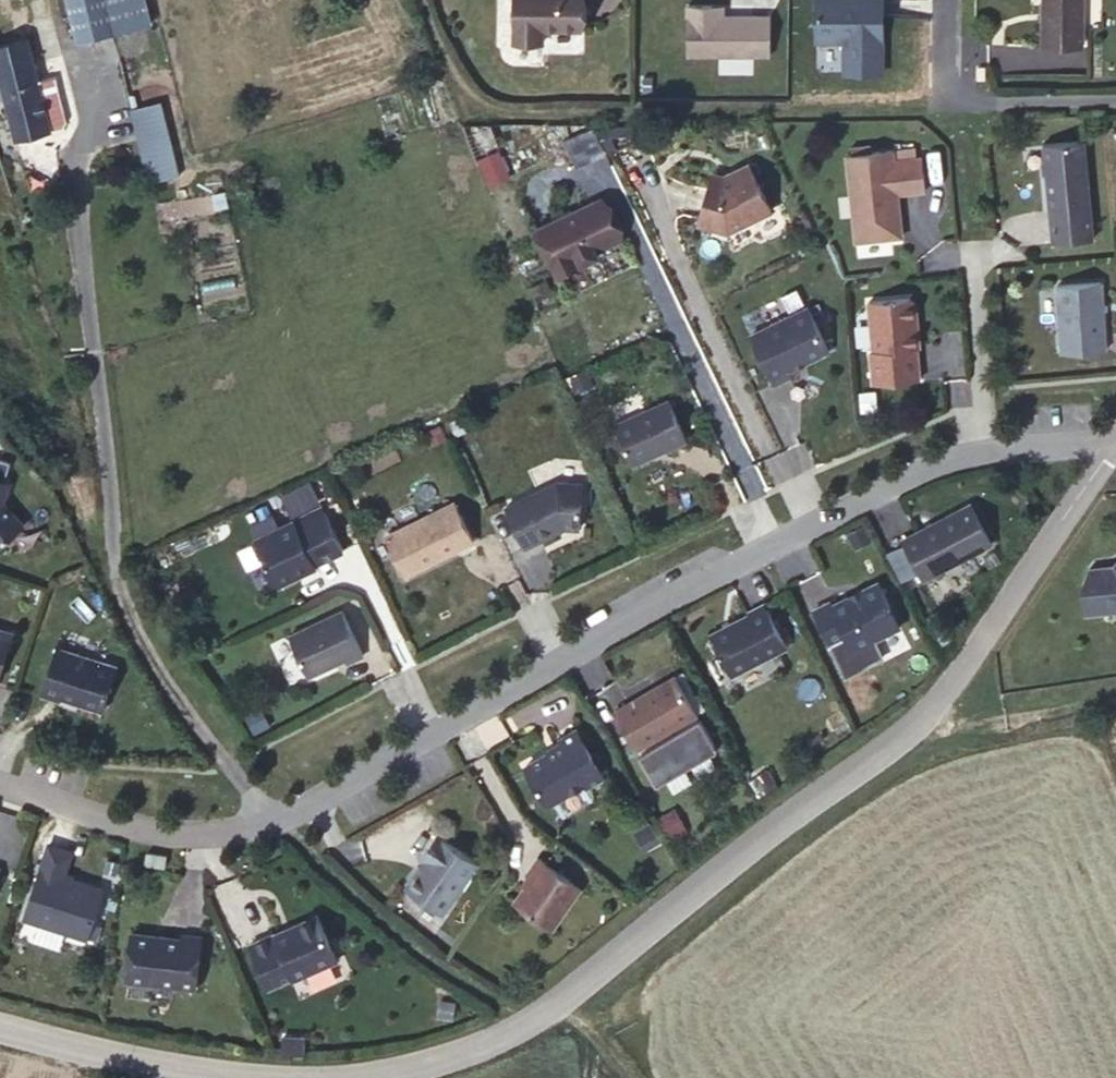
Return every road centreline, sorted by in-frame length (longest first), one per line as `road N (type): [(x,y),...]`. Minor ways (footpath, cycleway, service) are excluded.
road 1 (track): [(524,1022),(418,955),(274,823),(147,658),(121,604),(75,160),(91,125),(92,74)]
road 2 (residential): [(0,780),(164,834),(274,823),(641,605),(916,469),(981,453)]
road 3 (residential): [(1115,448),(917,729),(524,1022),(454,1060),(391,1077)]
road 4 (residential): [(266,1077),(192,1071),(0,1021)]
road 5 (residential): [(1115,96),(948,99),(947,0)]
road 6 (residential): [(981,453),(970,236)]
road 7 (track): [(1115,695),(933,735),(917,729)]
road 8 (residential): [(981,453),(1115,443)]

